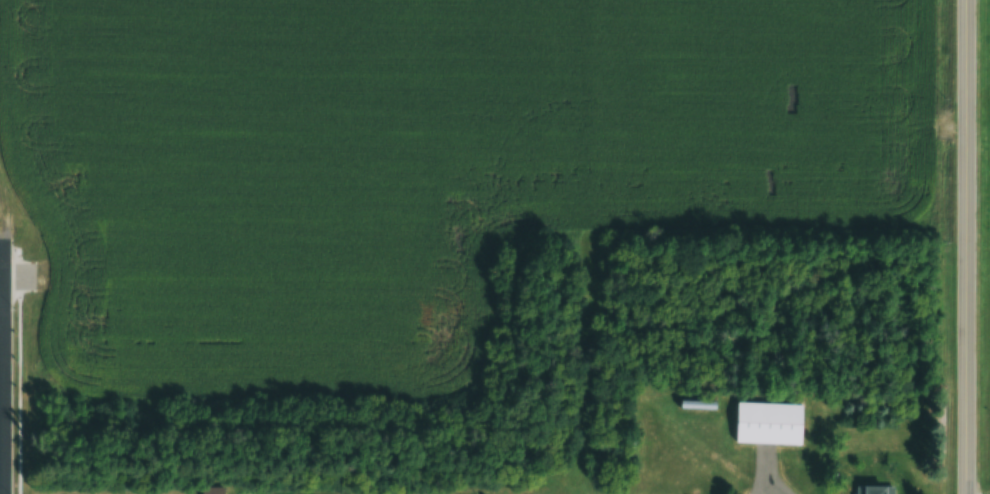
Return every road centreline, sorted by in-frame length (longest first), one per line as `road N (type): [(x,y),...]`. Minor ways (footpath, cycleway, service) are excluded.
road 1 (secondary): [(965,493),(964,0)]

